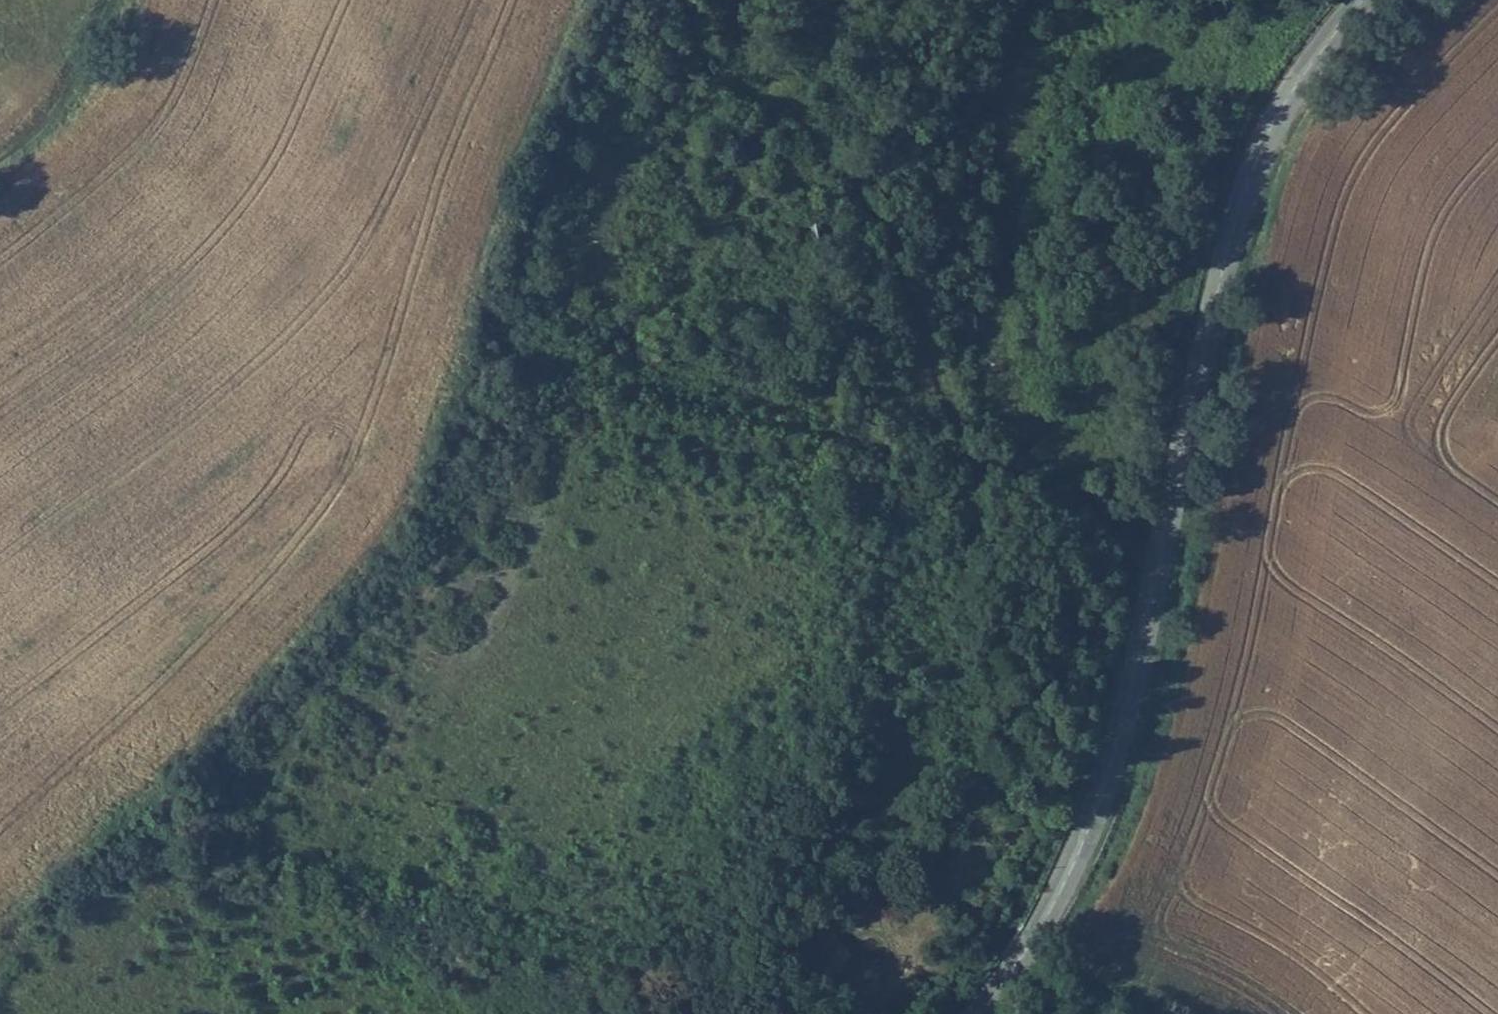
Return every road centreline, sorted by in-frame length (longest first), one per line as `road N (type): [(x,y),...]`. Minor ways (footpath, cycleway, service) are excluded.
road 1 (tertiary): [(1356,0),(1321,35),(1256,149),(1098,802),(1058,892),(970,1013)]
road 2 (track): [(0,156),(56,112),(112,0)]

